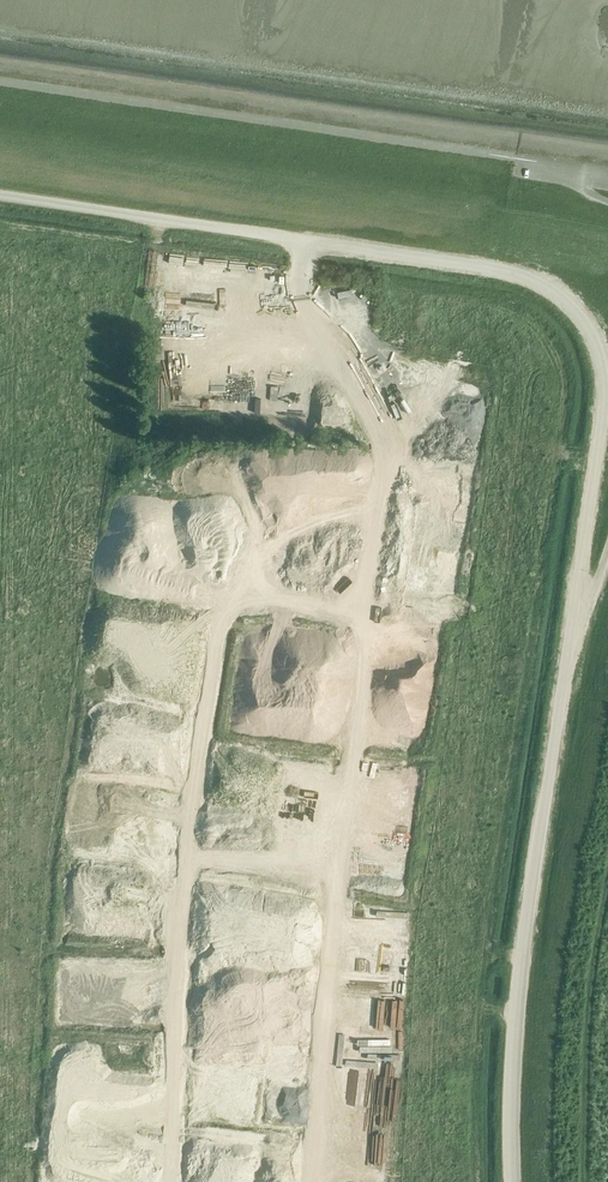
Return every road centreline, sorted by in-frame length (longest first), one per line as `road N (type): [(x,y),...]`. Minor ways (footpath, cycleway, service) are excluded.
road 1 (track): [(304,237),(289,338),(366,374),(384,496),(304,1181)]
road 2 (unclassified): [(574,625),(604,393),(586,324),(551,291),(492,270),(0,195)]
road 3 (track): [(167,1181),(219,635),(232,593),(369,608)]
road 4 (unclassified): [(511,1181),(524,929),(574,625)]

